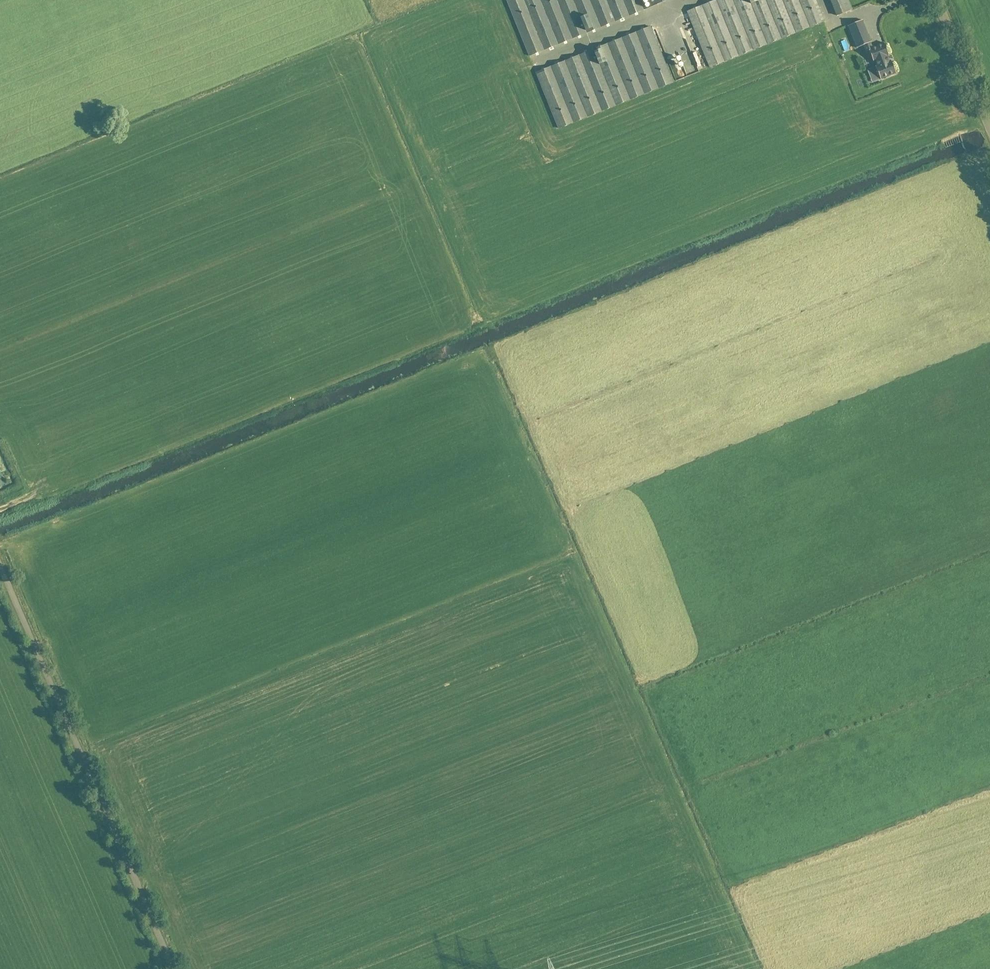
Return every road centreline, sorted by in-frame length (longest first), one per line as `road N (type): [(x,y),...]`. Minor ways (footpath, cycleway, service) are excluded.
road 1 (unclassified): [(174,968),(0,553)]
road 2 (unclassified): [(937,0),(989,125)]

